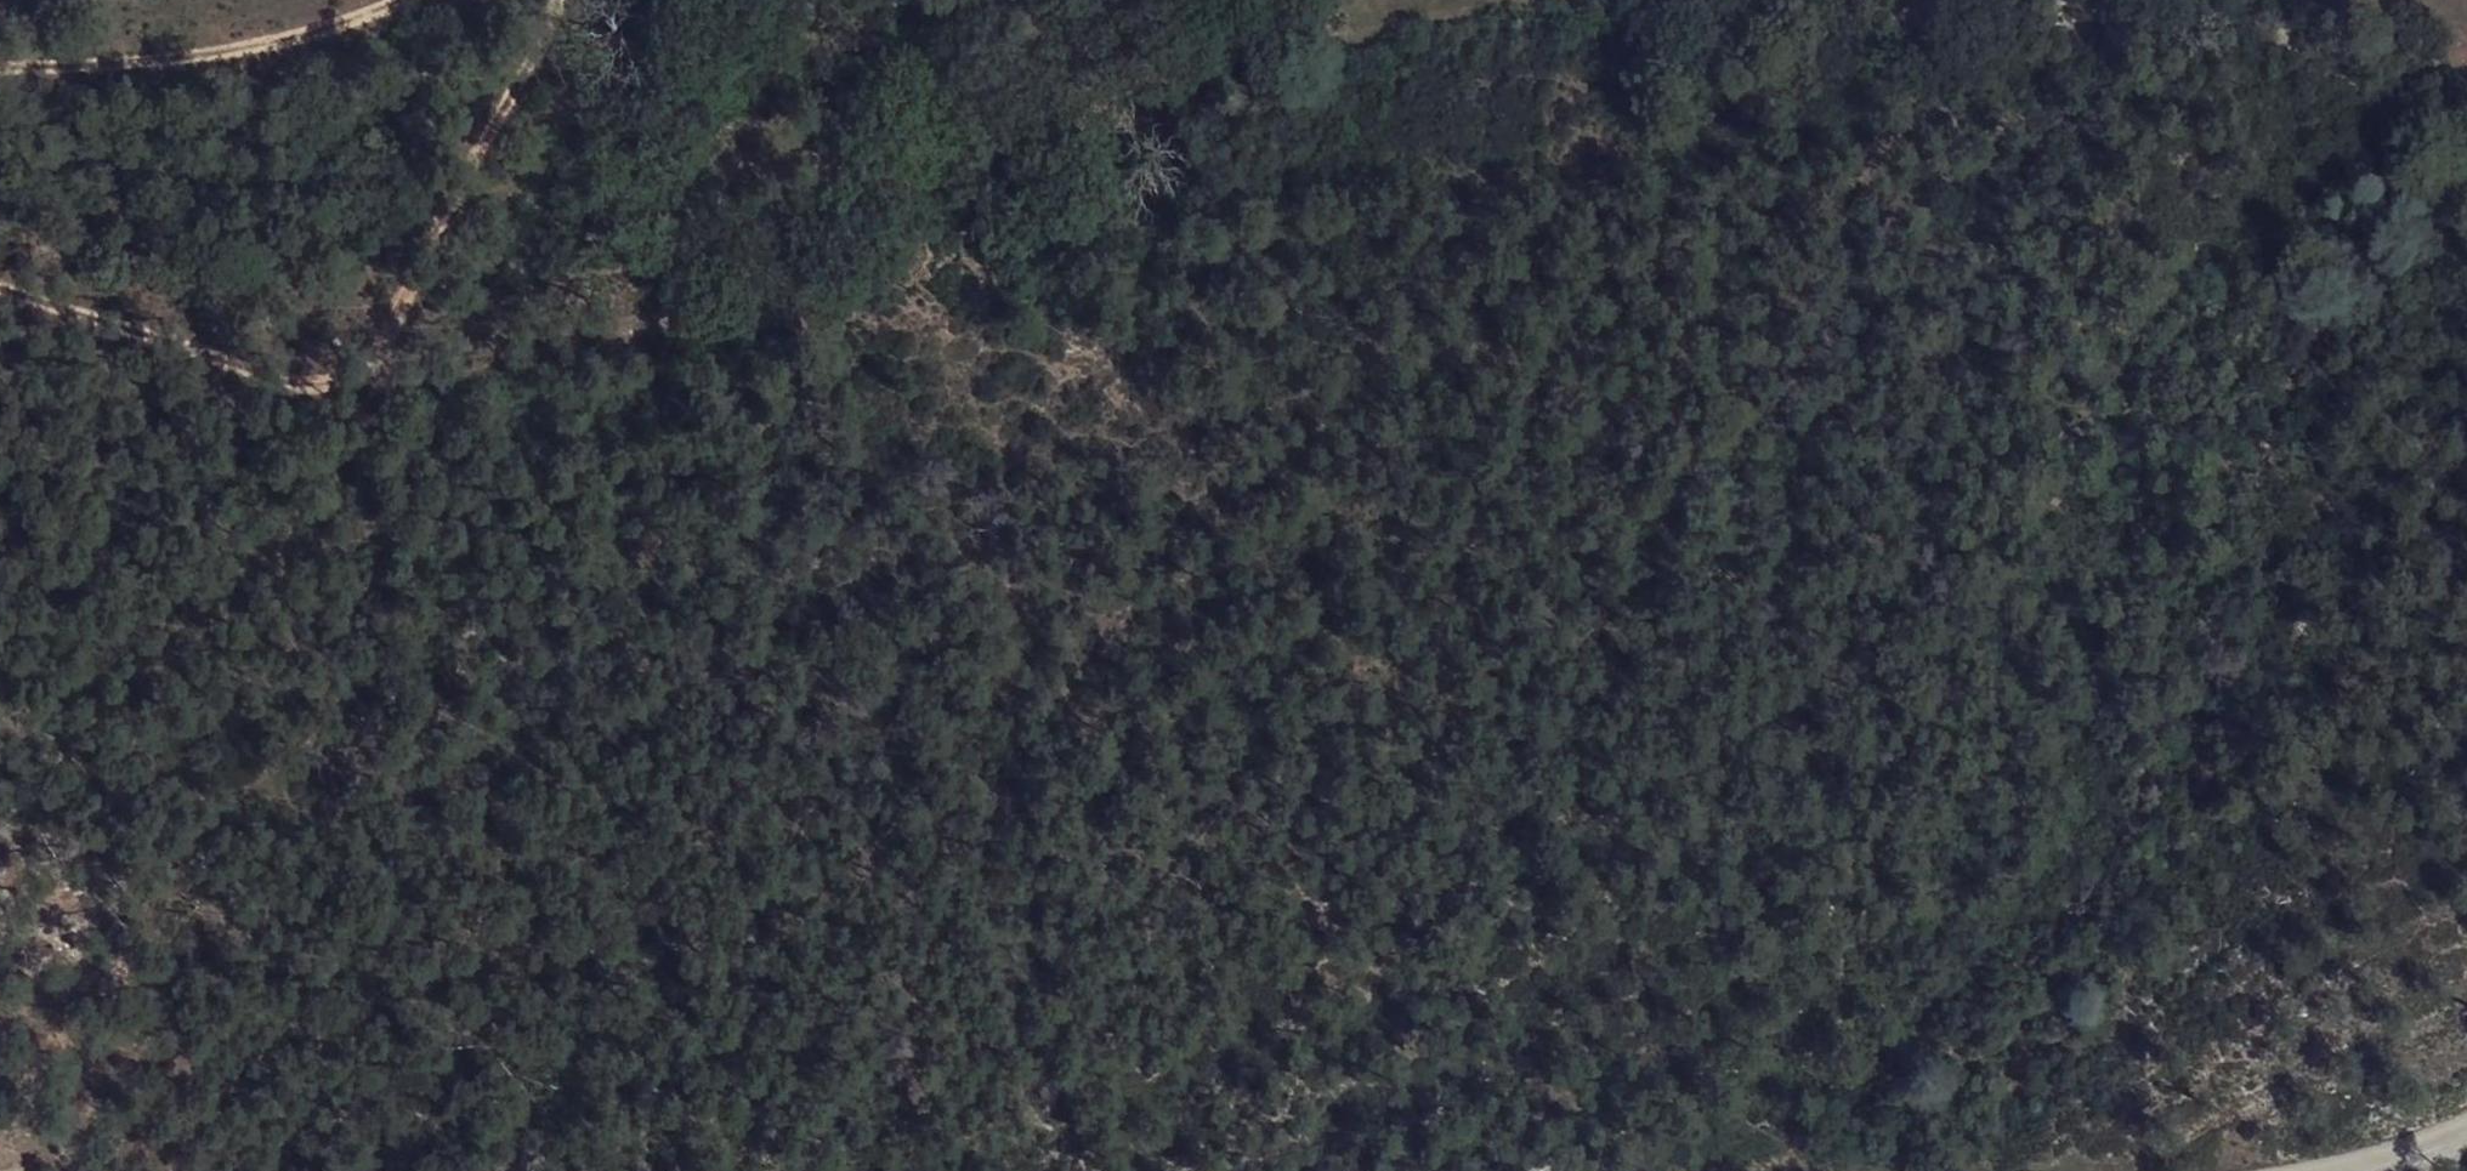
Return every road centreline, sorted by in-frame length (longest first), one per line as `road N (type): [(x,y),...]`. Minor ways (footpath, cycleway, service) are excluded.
road 1 (track): [(83,1170),(0,1055)]
road 2 (unclassified): [(2347,1170),(2394,1157),(2466,1110)]

